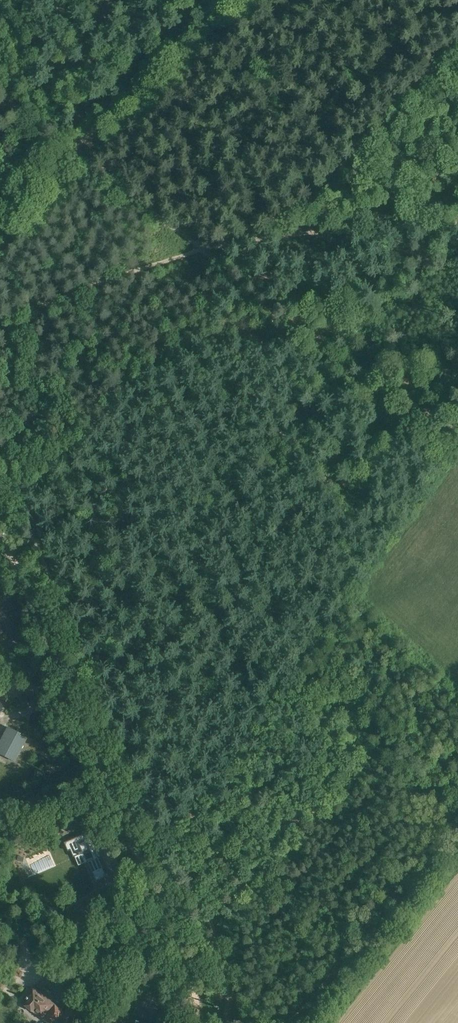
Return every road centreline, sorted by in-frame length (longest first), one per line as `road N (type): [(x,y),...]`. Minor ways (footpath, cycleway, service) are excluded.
road 1 (track): [(198,1022),(184,958),(2,538)]
road 2 (track): [(0,219),(223,0)]
road 3 (track): [(203,253),(457,216)]
road 4 (track): [(194,247),(62,156),(0,88)]
road 5 (track): [(203,253),(10,318),(0,314)]

